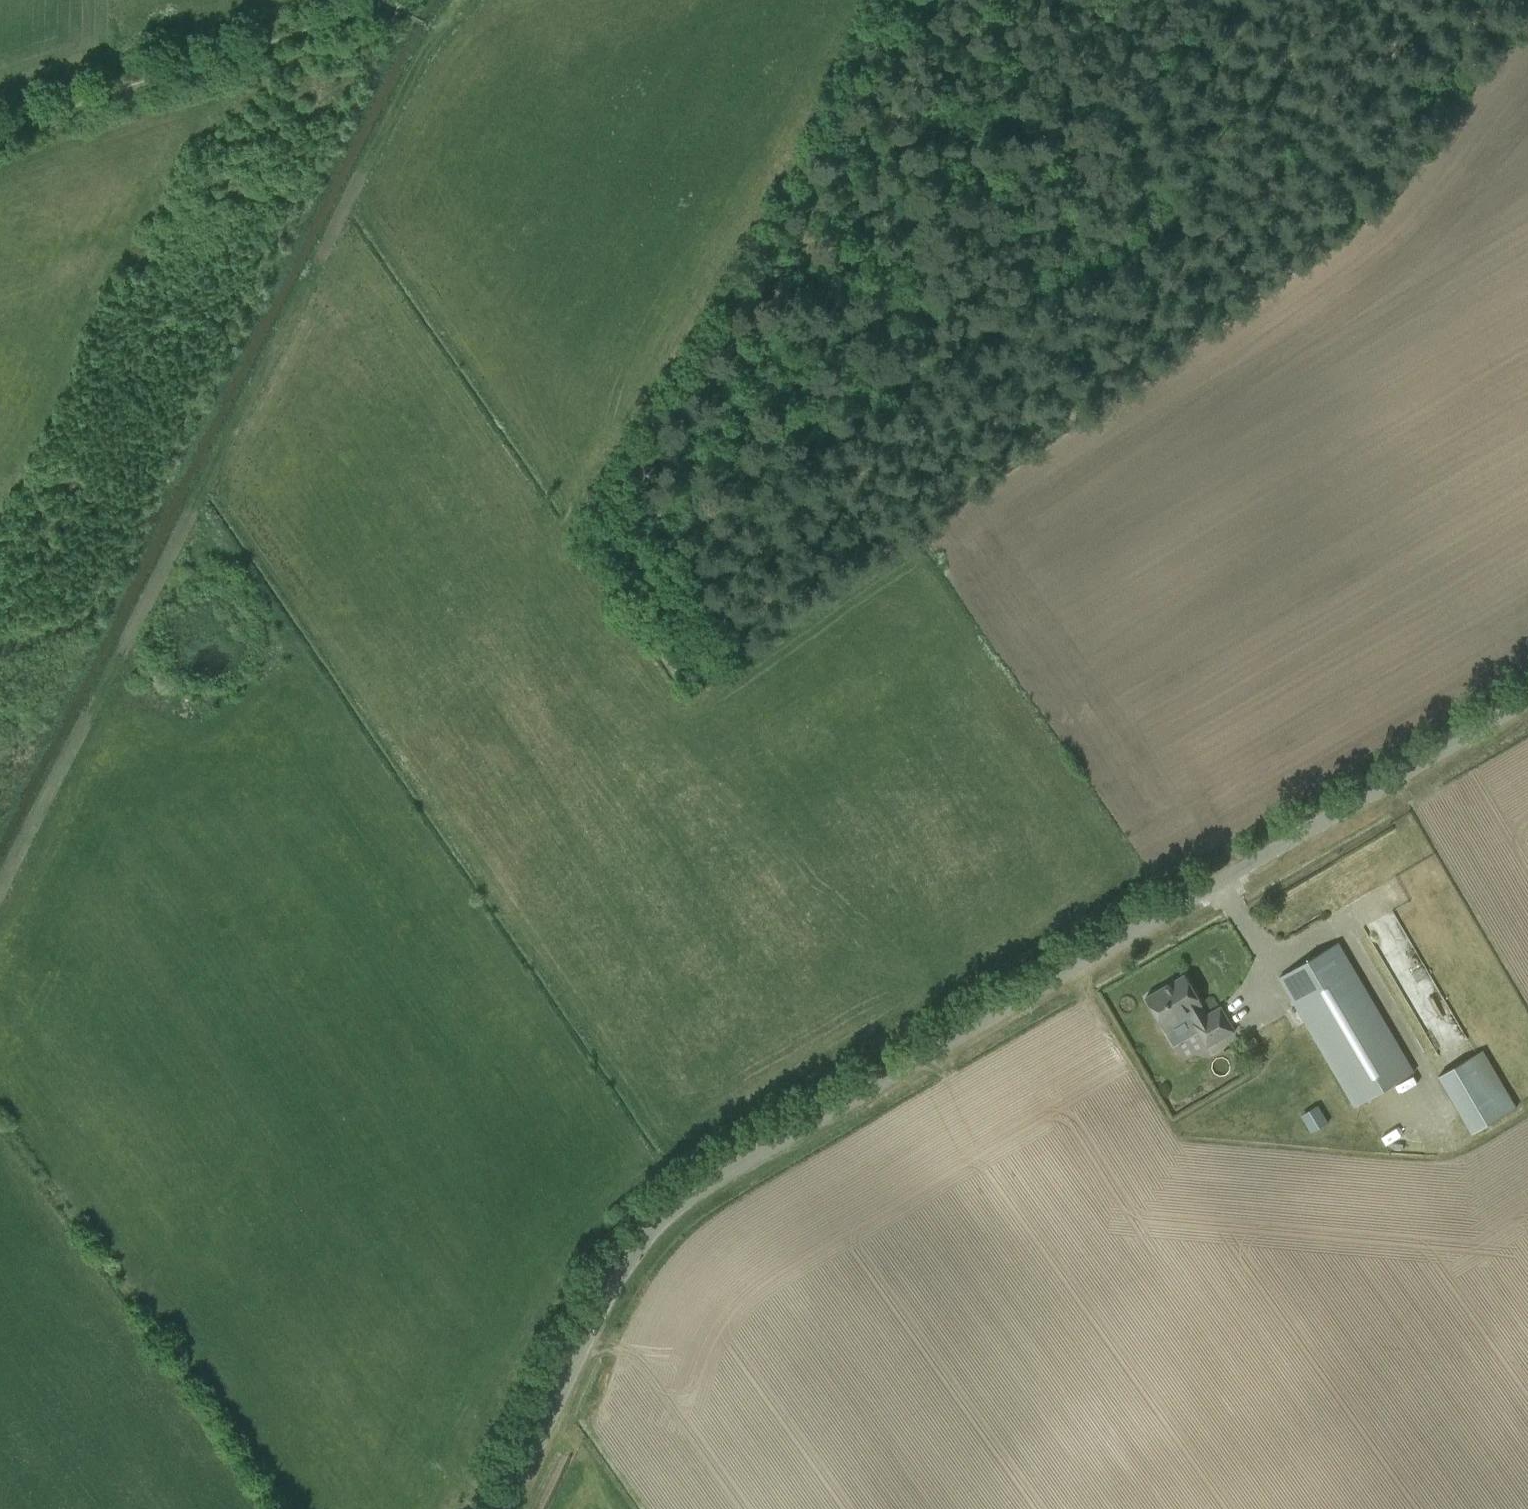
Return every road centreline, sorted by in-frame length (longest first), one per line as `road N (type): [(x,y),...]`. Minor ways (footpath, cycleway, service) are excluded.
road 1 (unclassified): [(517,1508),(639,1260),(681,1198),(1527,699)]
road 2 (track): [(0,134),(382,2)]

